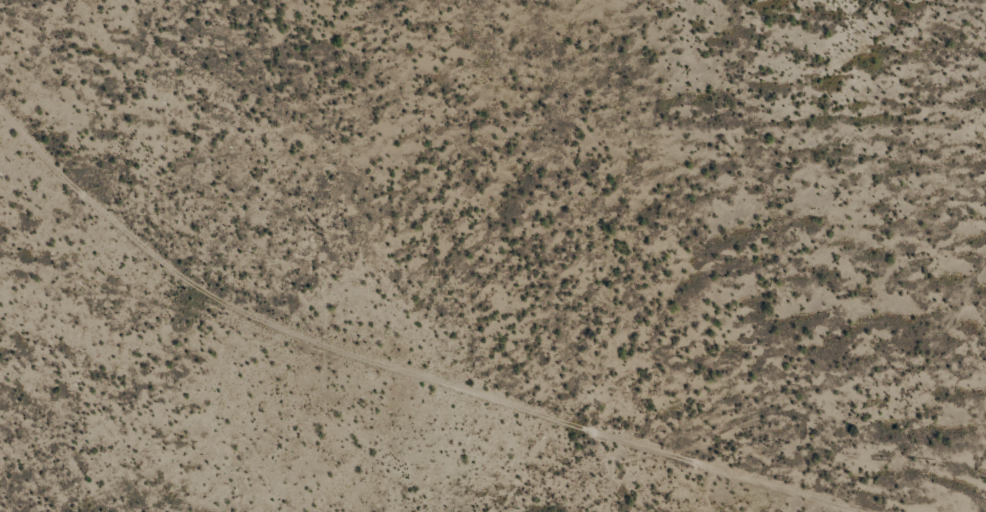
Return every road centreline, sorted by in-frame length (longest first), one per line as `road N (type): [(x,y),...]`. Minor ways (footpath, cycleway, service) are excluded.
road 1 (track): [(0,162),(115,167),(238,290),(331,355),(497,511)]
road 2 (track): [(985,271),(907,355),(838,389),(808,429),(735,444),(580,511)]
road 3 (track): [(808,429),(818,444),(985,458)]
road 4 (track): [(80,162),(71,122),(0,54)]

